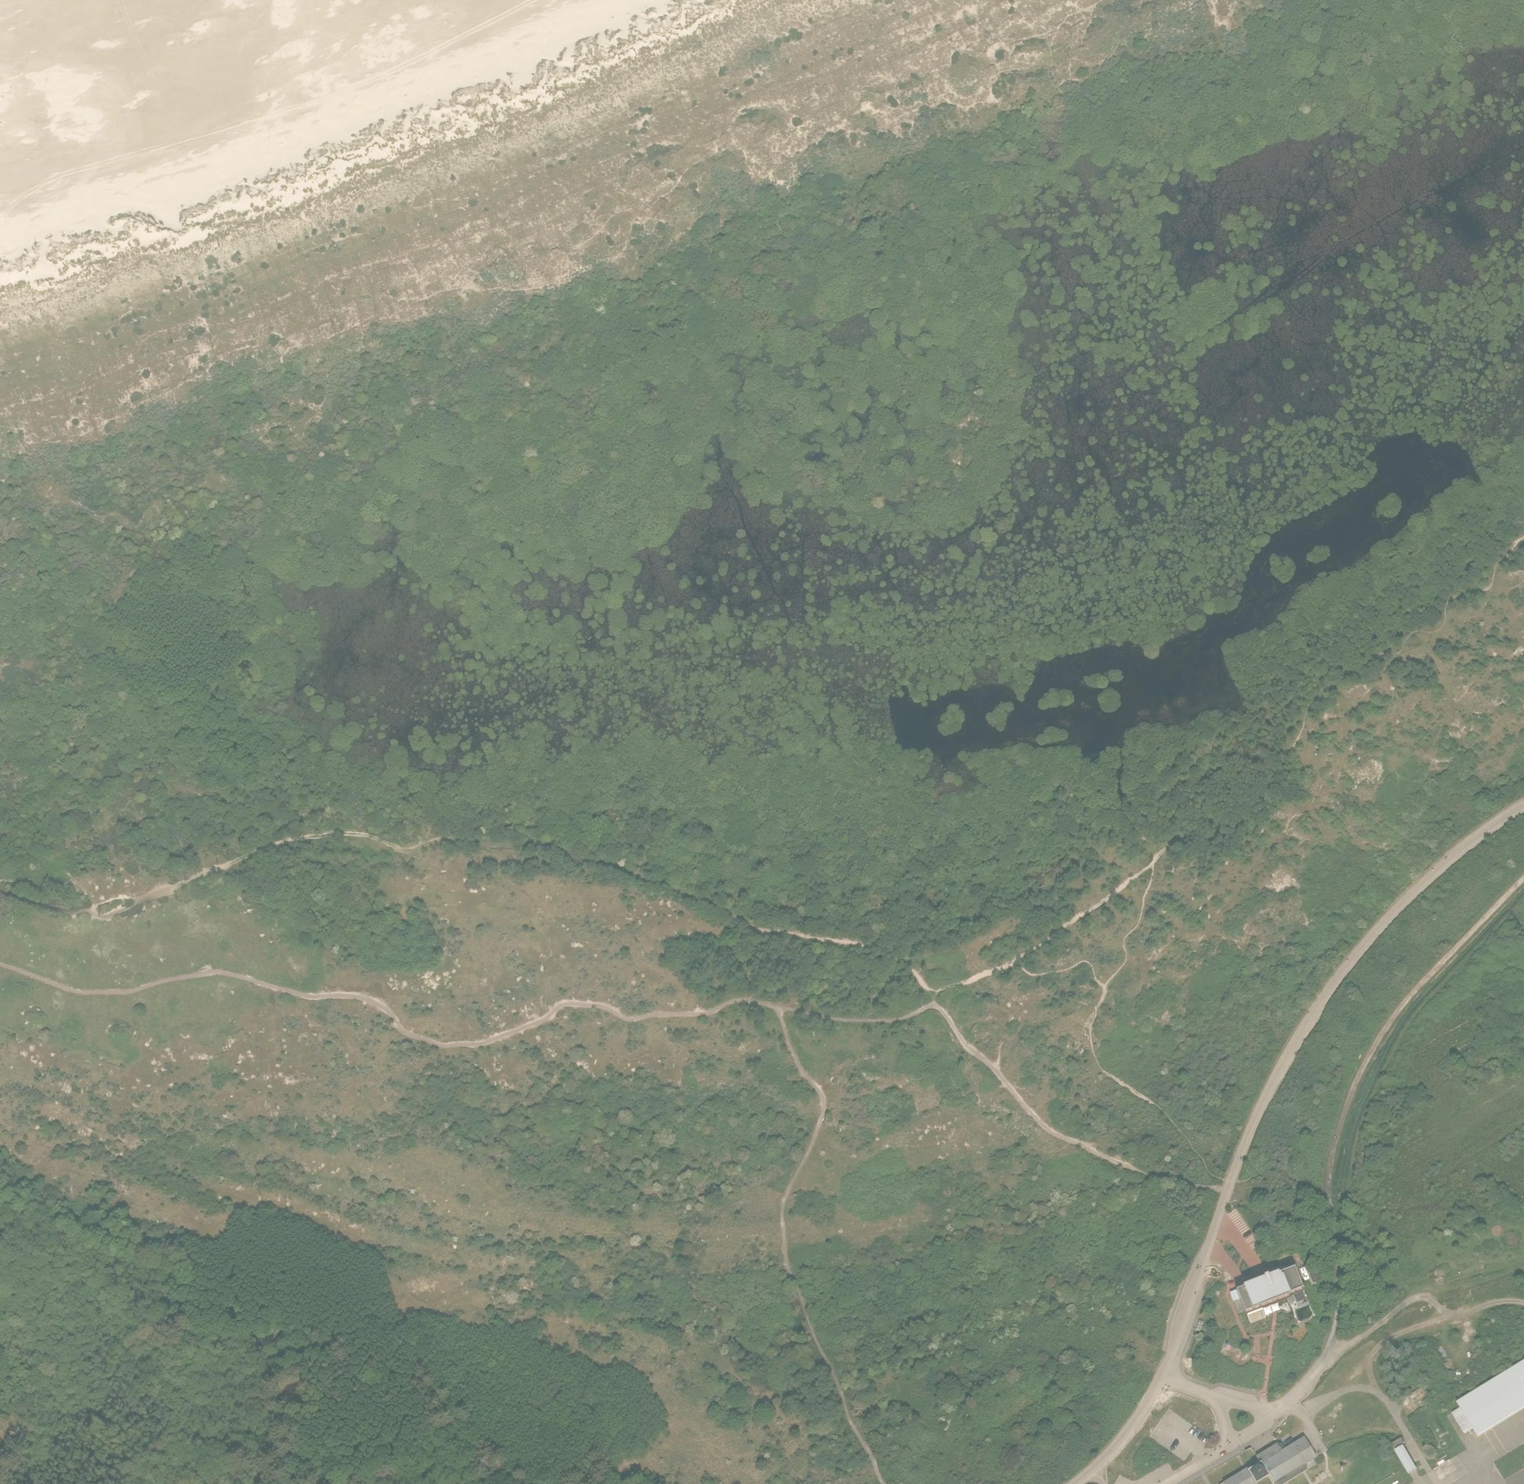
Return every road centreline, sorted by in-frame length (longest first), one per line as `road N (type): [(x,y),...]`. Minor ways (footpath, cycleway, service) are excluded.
road 1 (track): [(1447,1316),(1416,1298),(1328,1357)]

